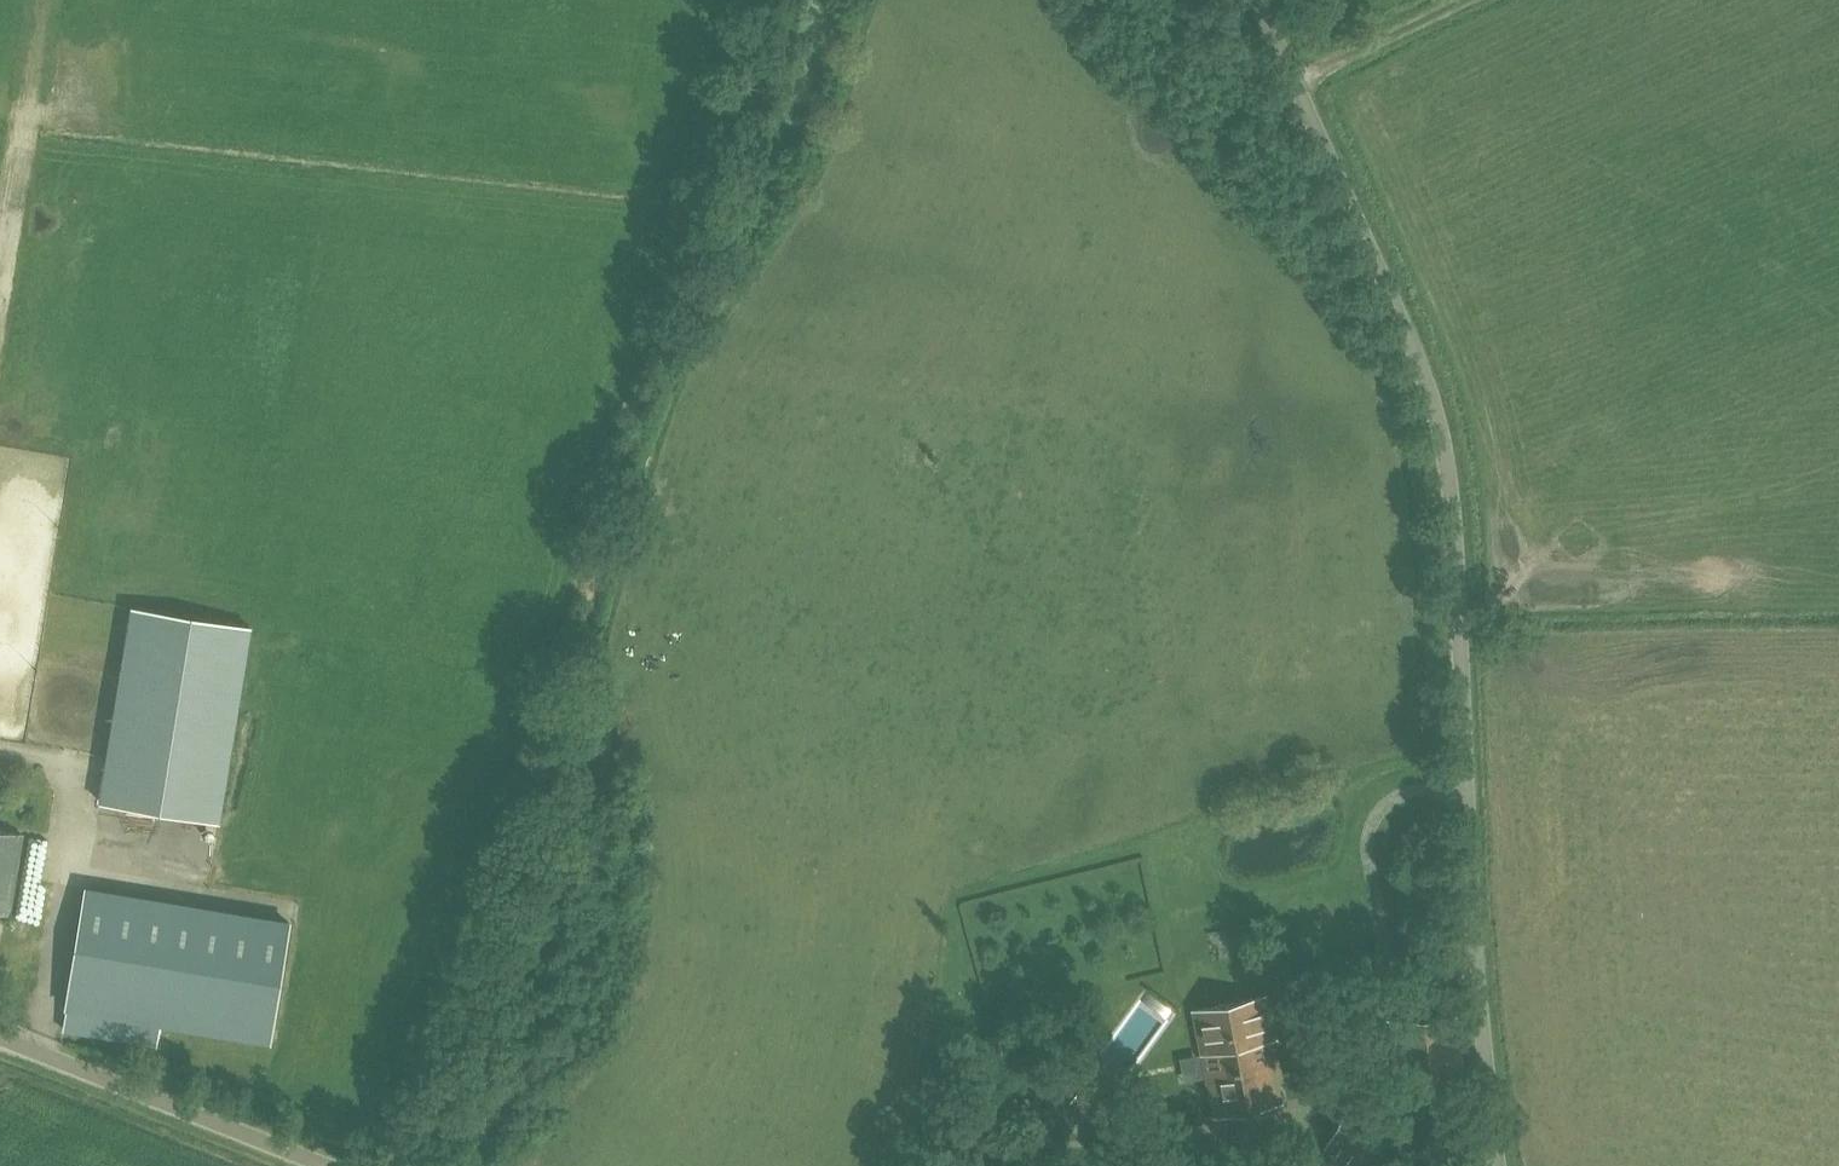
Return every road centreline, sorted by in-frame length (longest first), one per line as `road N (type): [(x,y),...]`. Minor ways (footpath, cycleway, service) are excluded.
road 1 (unclassified): [(1496,1165),(1483,1076),(1447,460),(1421,365),(1257,0)]
road 2 (unclassified): [(331,1165),(0,1035)]
road 3 (track): [(1512,773),(1427,780),(1394,791),(1372,814),(1366,843),(1381,950)]
road 4 (track): [(0,275),(46,0)]

